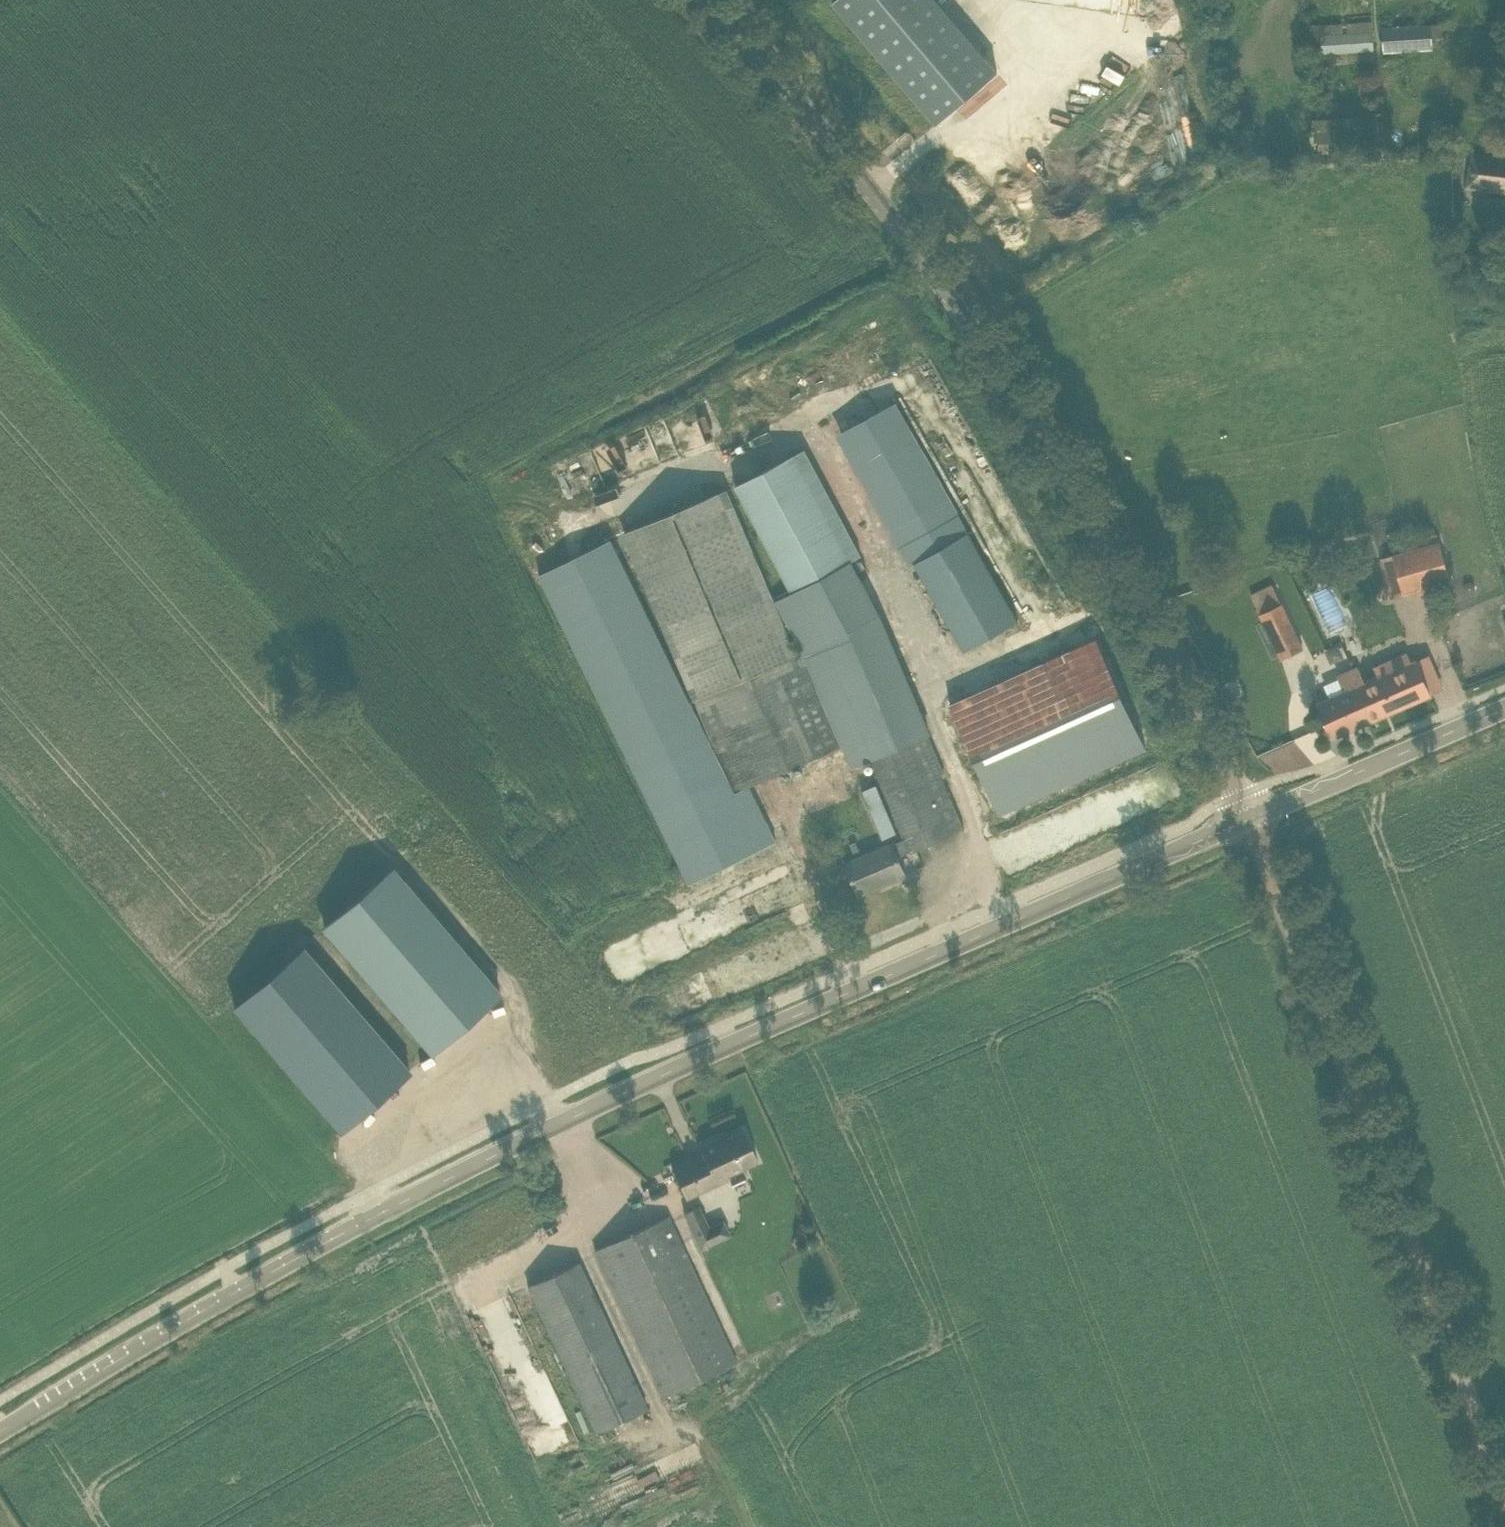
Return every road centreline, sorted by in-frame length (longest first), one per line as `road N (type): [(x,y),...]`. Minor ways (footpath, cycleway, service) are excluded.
road 1 (tertiary): [(0,1431),(481,1158),(1250,817)]
road 2 (tertiary): [(1250,817),(1215,741),(1059,465),(949,297),(833,140),(713,0)]
road 3 (track): [(1504,1495),(1250,817)]
road 4 (tertiary): [(1250,817),(1504,710)]

